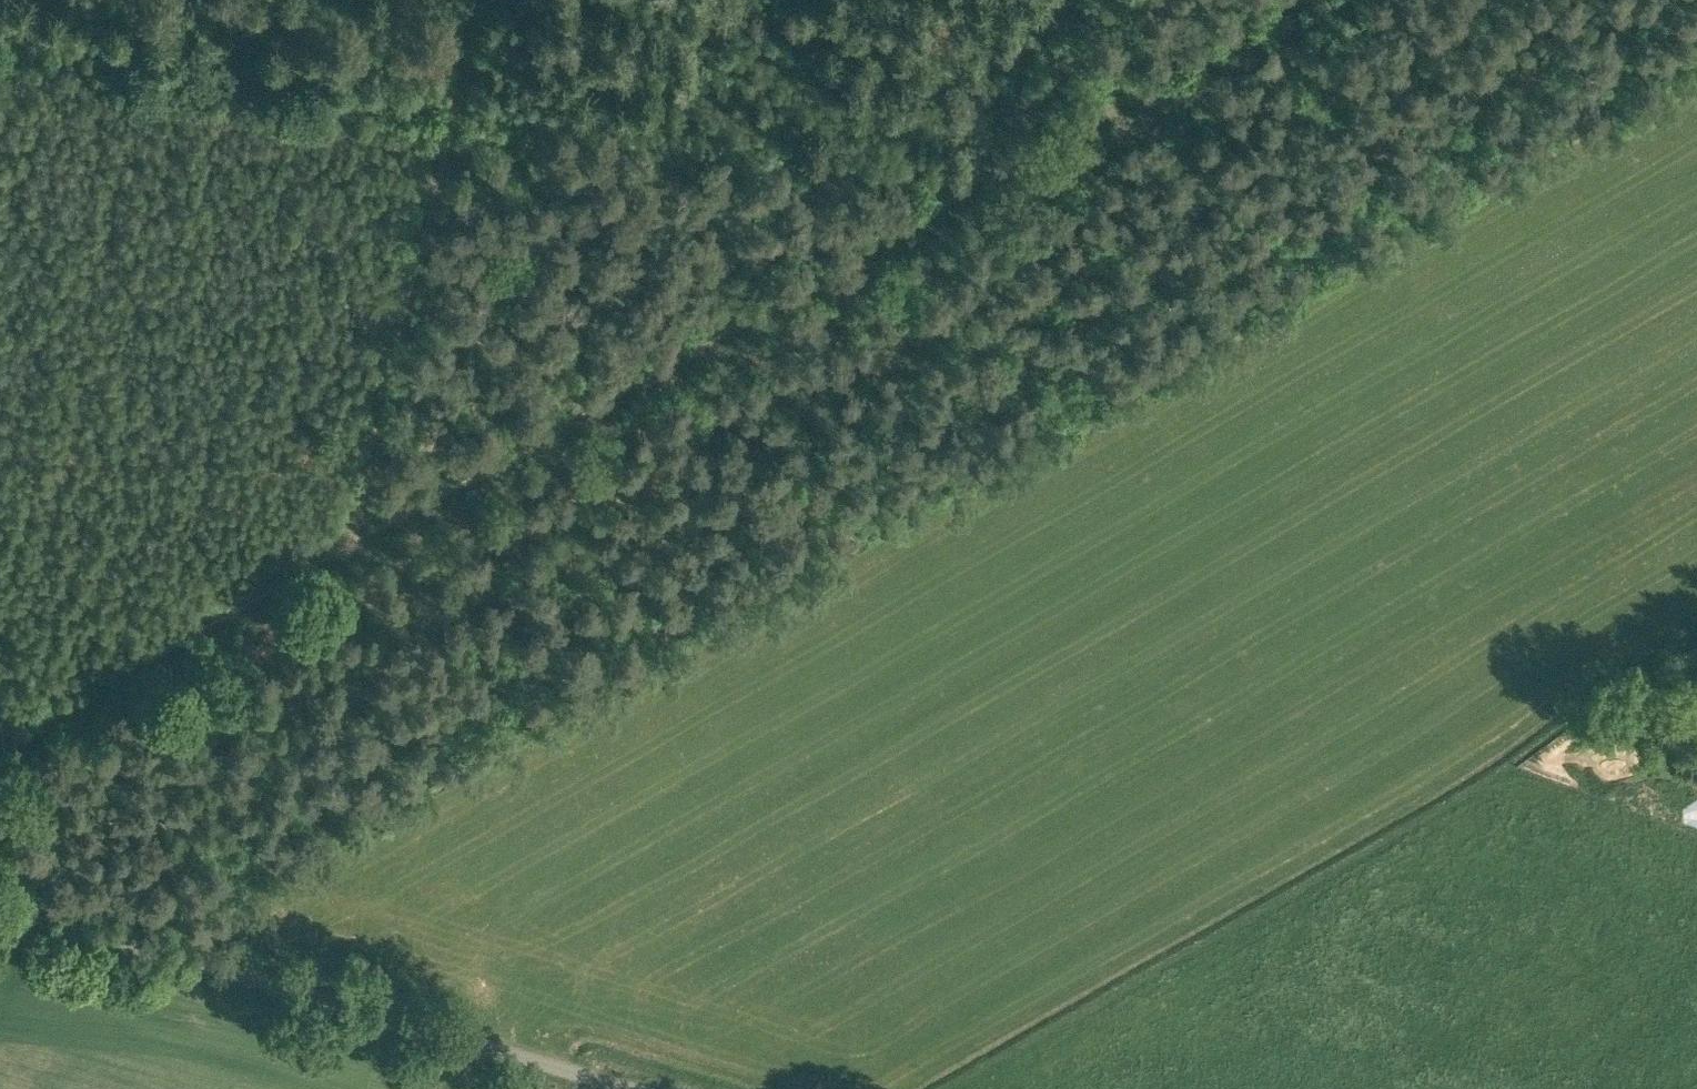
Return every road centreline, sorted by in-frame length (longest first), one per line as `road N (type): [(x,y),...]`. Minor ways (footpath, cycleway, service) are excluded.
road 1 (unclassified): [(631,1088),(0,901)]

